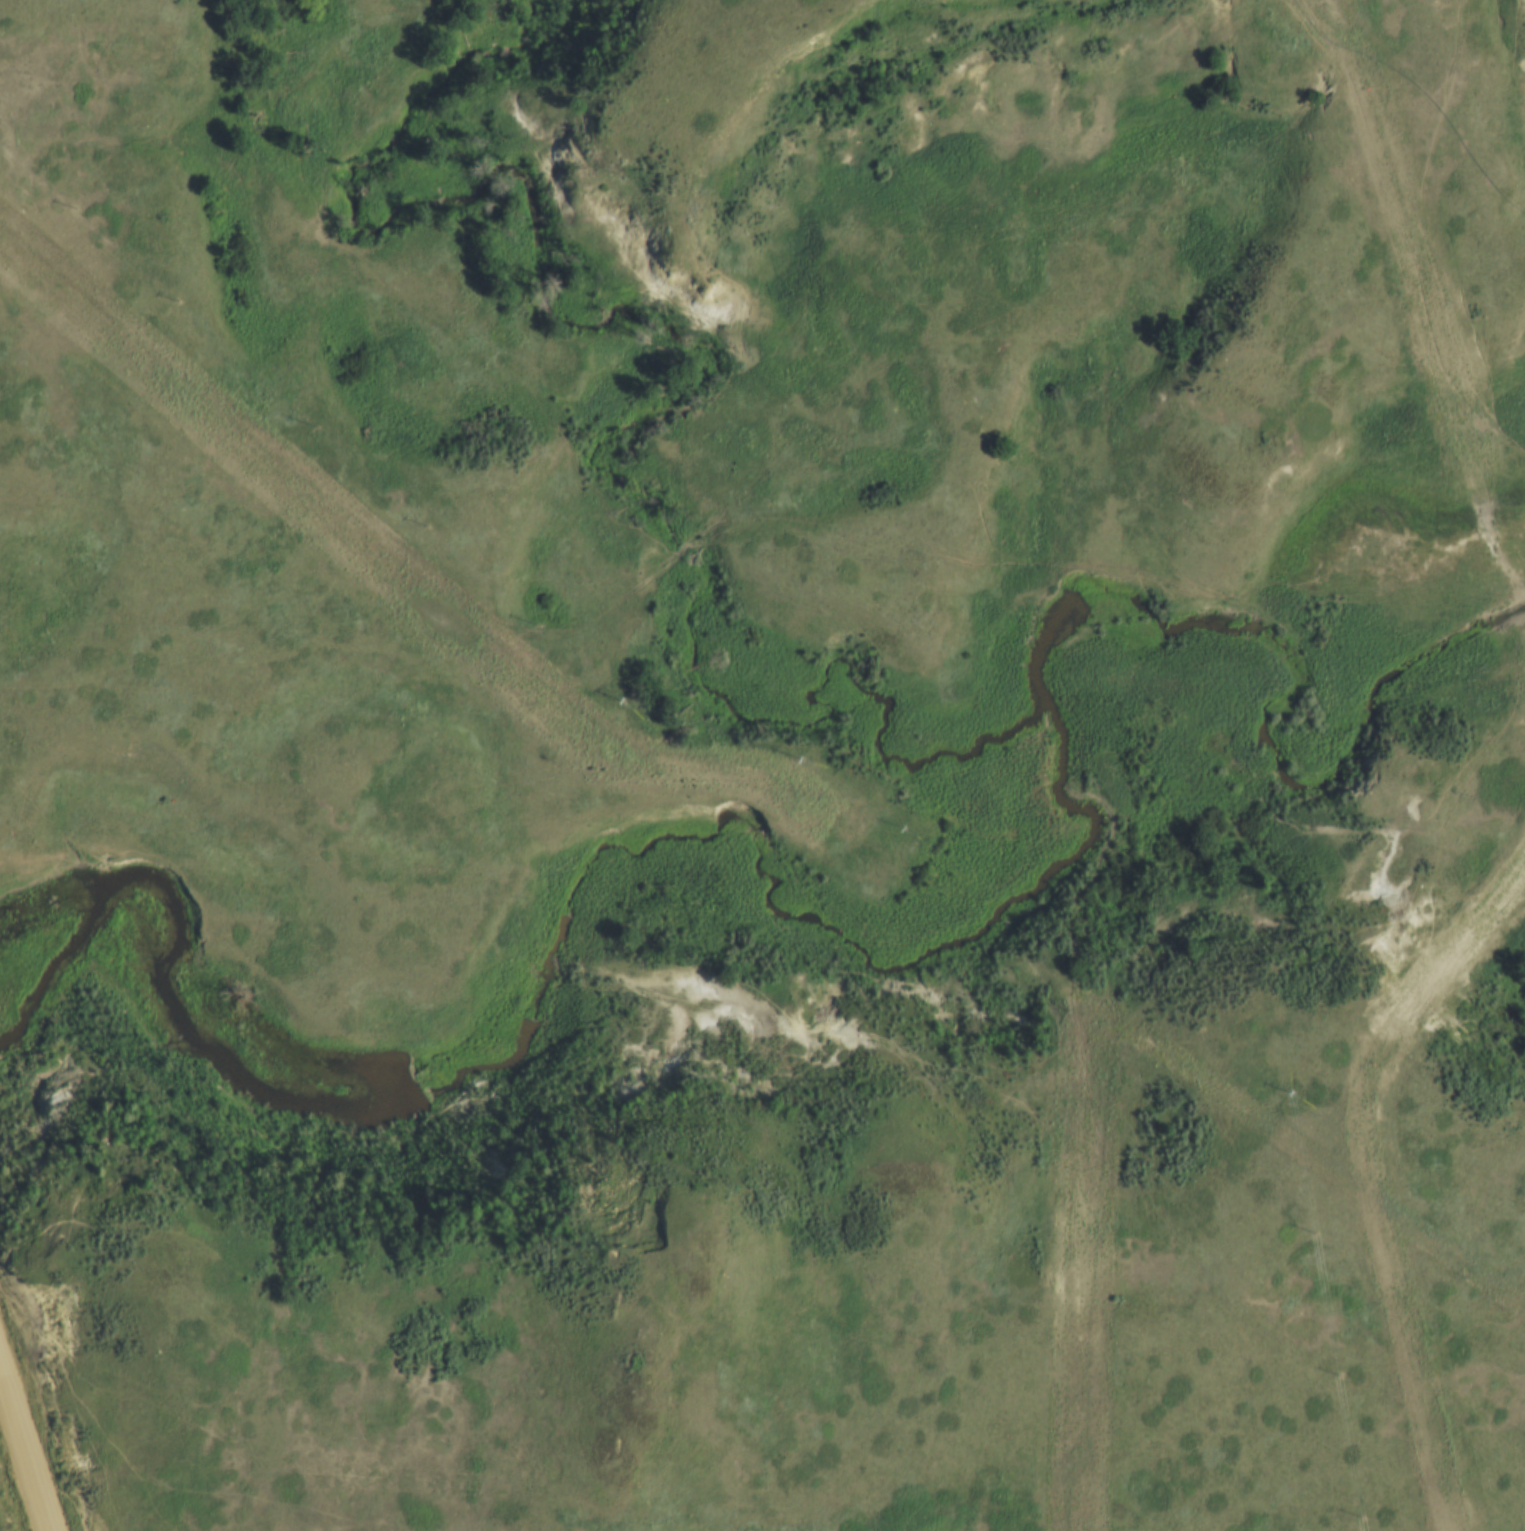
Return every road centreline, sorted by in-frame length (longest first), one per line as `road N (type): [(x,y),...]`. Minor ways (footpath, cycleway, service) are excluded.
road 1 (tertiary): [(0,1362),(53,1530)]

